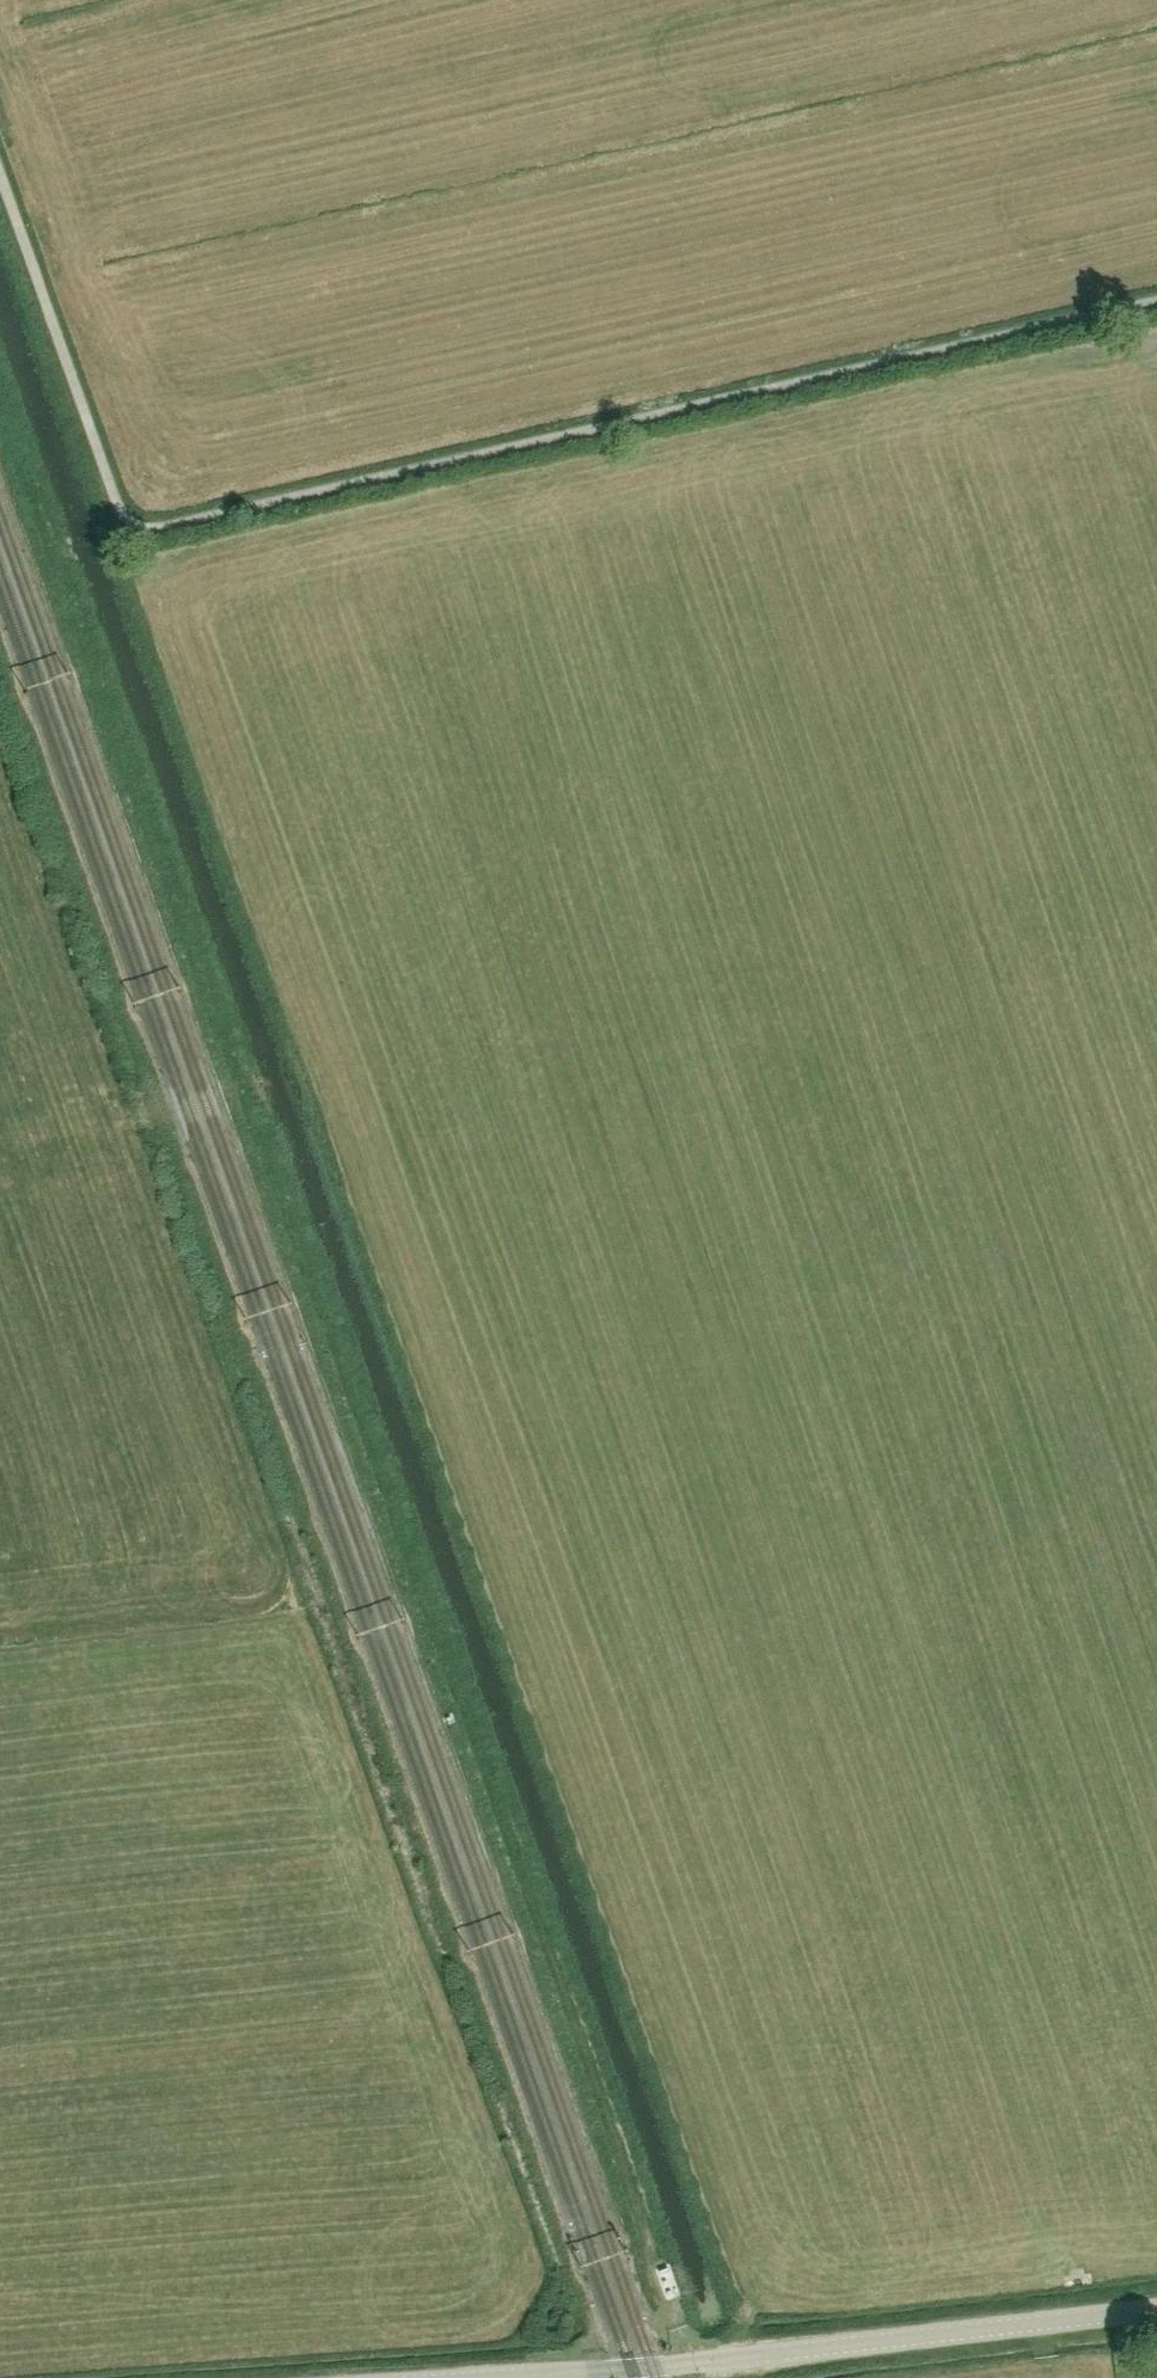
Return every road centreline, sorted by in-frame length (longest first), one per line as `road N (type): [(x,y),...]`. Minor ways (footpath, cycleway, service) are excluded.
road 1 (unclassified): [(1156,2312),(516,2377)]

